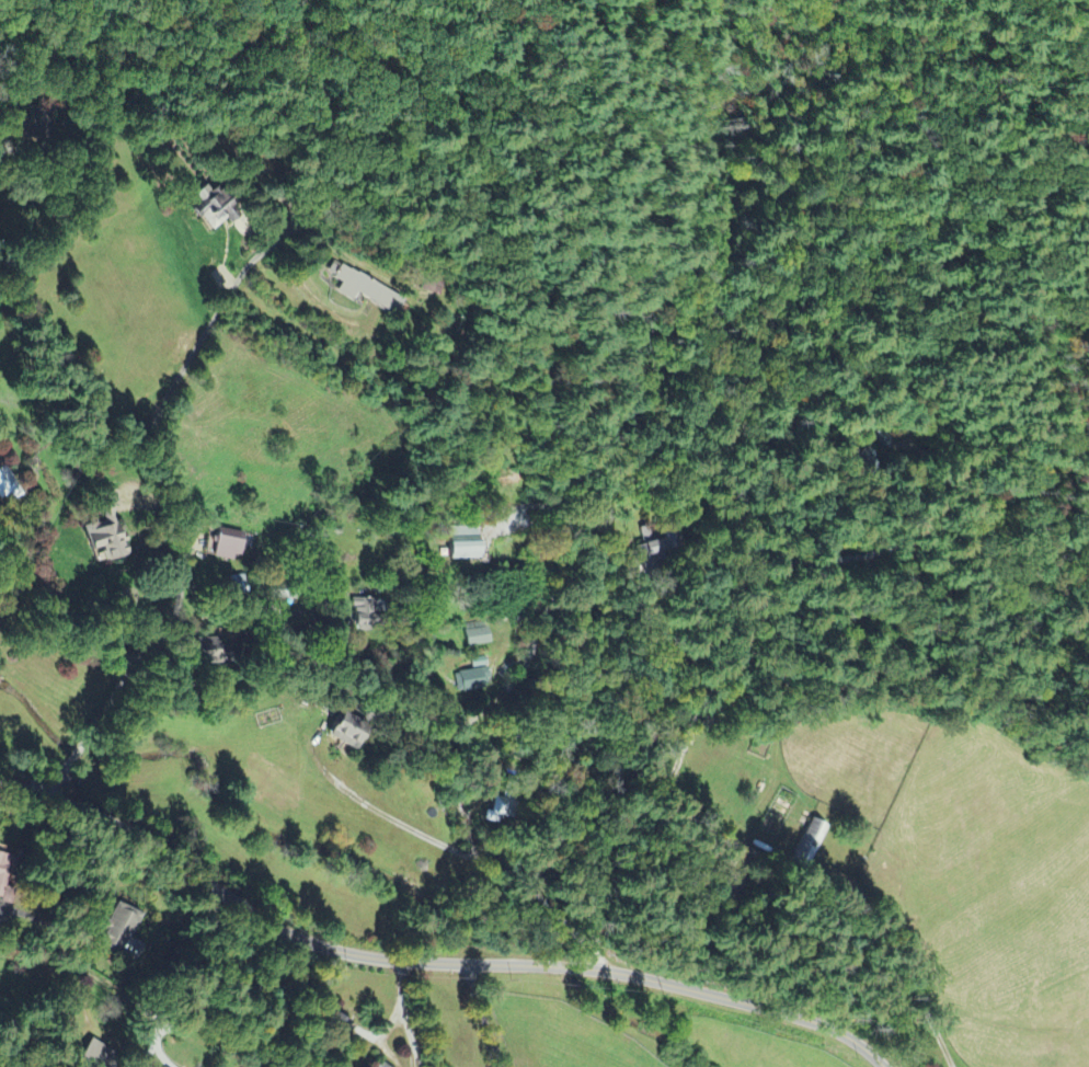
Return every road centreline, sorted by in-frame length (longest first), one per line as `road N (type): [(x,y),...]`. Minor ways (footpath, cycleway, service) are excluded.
road 1 (residential): [(886,1066),(837,1030),(616,964),(297,925),(106,824),(0,787)]
road 2 (residential): [(145,652),(181,570),(176,495),(157,426),(239,273),(276,233),(276,199)]
road 3 (residential): [(479,850),(447,782),(291,655),(145,652)]
road 4 (residential): [(46,799),(54,753),(145,652)]
road 5 (residential): [(0,948),(84,978),(144,1018)]
road 6 (residential): [(145,652),(19,609),(0,591)]
road 7 (residential): [(403,940),(402,1009),(413,1066)]
road 8 (residential): [(469,950),(507,1066)]

